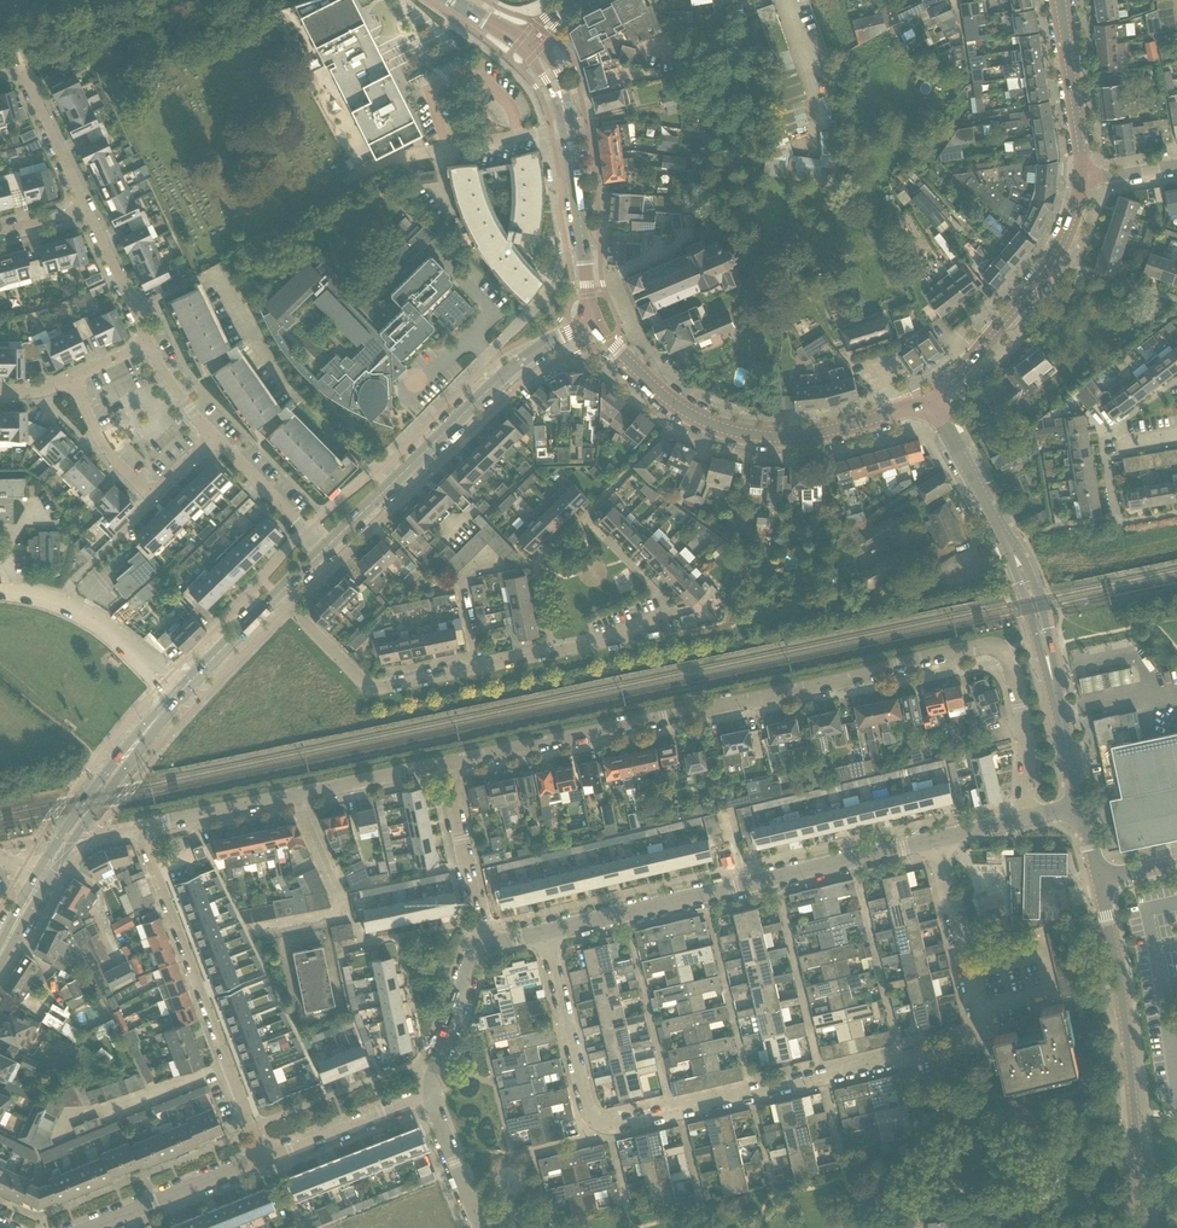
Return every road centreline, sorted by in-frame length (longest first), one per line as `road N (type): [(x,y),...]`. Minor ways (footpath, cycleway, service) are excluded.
road 1 (residential): [(549,933),(590,1116),(610,1128),(969,1040),(975,1014),(936,841)]
road 2 (residential): [(447,764),(991,650),(1004,656)]
road 3 (unclassified): [(549,933),(936,841)]
road 4 (secondary): [(325,549),(507,372),(591,321)]
road 5 (tertiary): [(1144,1227),(1102,878)]
road 6 (residential): [(143,832),(264,1159)]
road 7 (tertiary): [(627,364),(683,415),(776,442),(820,439),(934,400)]
road 8 (residential): [(143,832),(163,821),(447,764)]
road 9 (secondary): [(591,321),(569,128),(556,83),(536,54)]
road 10 (tertiary): [(934,400),(1051,260),(1084,185)]
road 11 (residential): [(276,595),(366,686),(478,669)]
road 12 (residential): [(218,439),(153,497),(105,447),(70,382)]
road 13 (residential): [(478,669),(666,629)]
road 14 (residential): [(479,950),(447,764)]
road 15 (tertiary): [(1084,185),(1061,0)]
road 16 (residential): [(97,1227),(264,1159)]
road 17 (residential): [(264,1159),(432,1095)]
road 18 (tertiary): [(1012,547),(934,400)]
road 19 (residential): [(84,198),(32,82),(18,69),(0,69)]
road 20 (residential): [(1031,817),(1004,656)]
road 21 (residential): [(148,338),(84,198)]
road 22 (residential): [(137,656),(117,635),(60,607),(0,595)]
road 23 (residential): [(325,549),(218,439)]
road 24 (unclassified): [(432,1095),(479,950)]
road 25 (tertiary): [(1083,806),(1050,668)]
road 26 (unclassified): [(481,1227),(432,1095)]
road 27 (secondary): [(135,745),(117,757),(54,845)]
road 28 (tertiary): [(1050,668),(1040,599),(1012,547)]
road 29 (tertiary): [(1012,547),(1050,668)]
road 30 (secondary): [(188,684),(276,595)]
road 31 (residential): [(218,439),(177,391),(148,338)]

